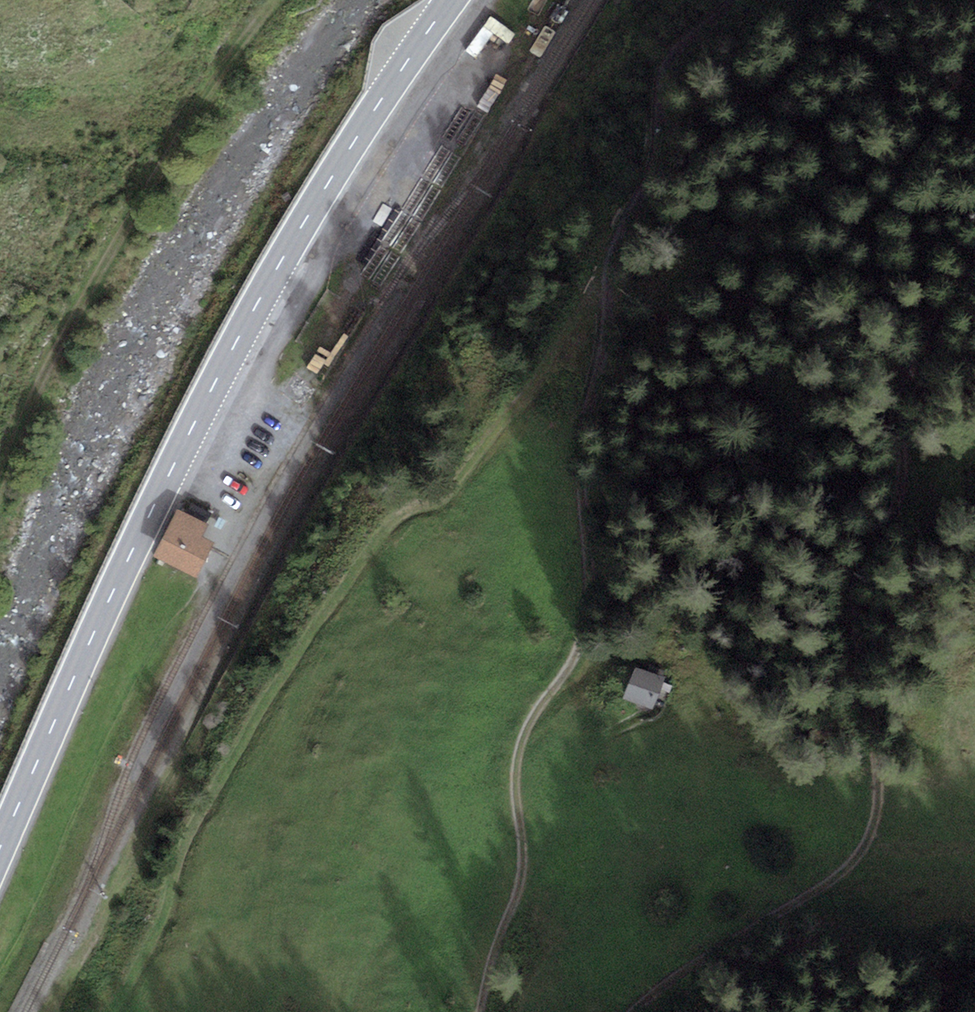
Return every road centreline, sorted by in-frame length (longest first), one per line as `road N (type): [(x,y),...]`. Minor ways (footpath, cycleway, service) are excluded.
road 1 (track): [(722,0),(663,61),(647,161),(611,235),(577,433),(587,615),(520,747),(520,876),(483,1011)]
road 2 (secondary): [(453,0),(262,303),(0,859)]
road 3 (track): [(629,1011),(820,888),(857,856),(872,817),(872,779),(856,577),(893,508),(904,367),(974,255)]
road 4 (track): [(114,1011),(169,908),(215,789),(386,514)]
road 5 (track): [(0,487),(43,375),(90,288),(173,144),(272,0)]
road 6 (track): [(602,283),(446,497),(386,514)]

